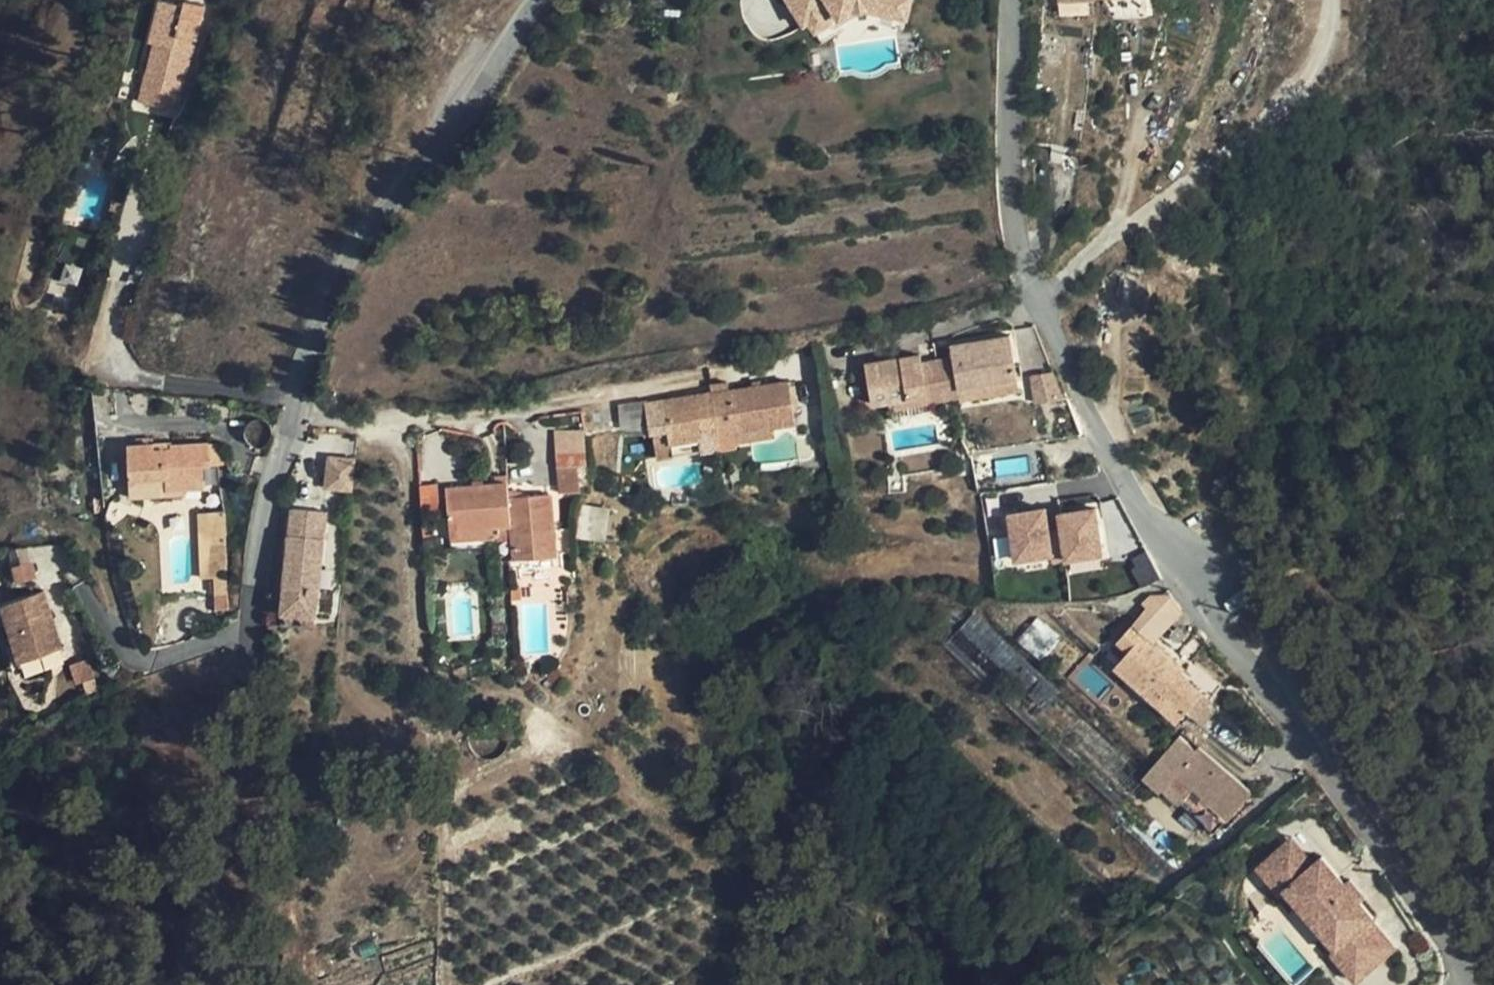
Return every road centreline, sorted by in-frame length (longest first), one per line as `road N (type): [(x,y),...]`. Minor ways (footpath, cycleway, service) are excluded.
road 1 (residential): [(529,0),(360,246),(318,332),(266,505),(213,841),(176,984)]
road 2 (residential): [(1034,299),(1152,538),(1441,931),(1454,984)]
road 3 (residential): [(1006,0),(1012,230),(1034,299)]
road 4 (residential): [(1034,299),(1161,205)]

